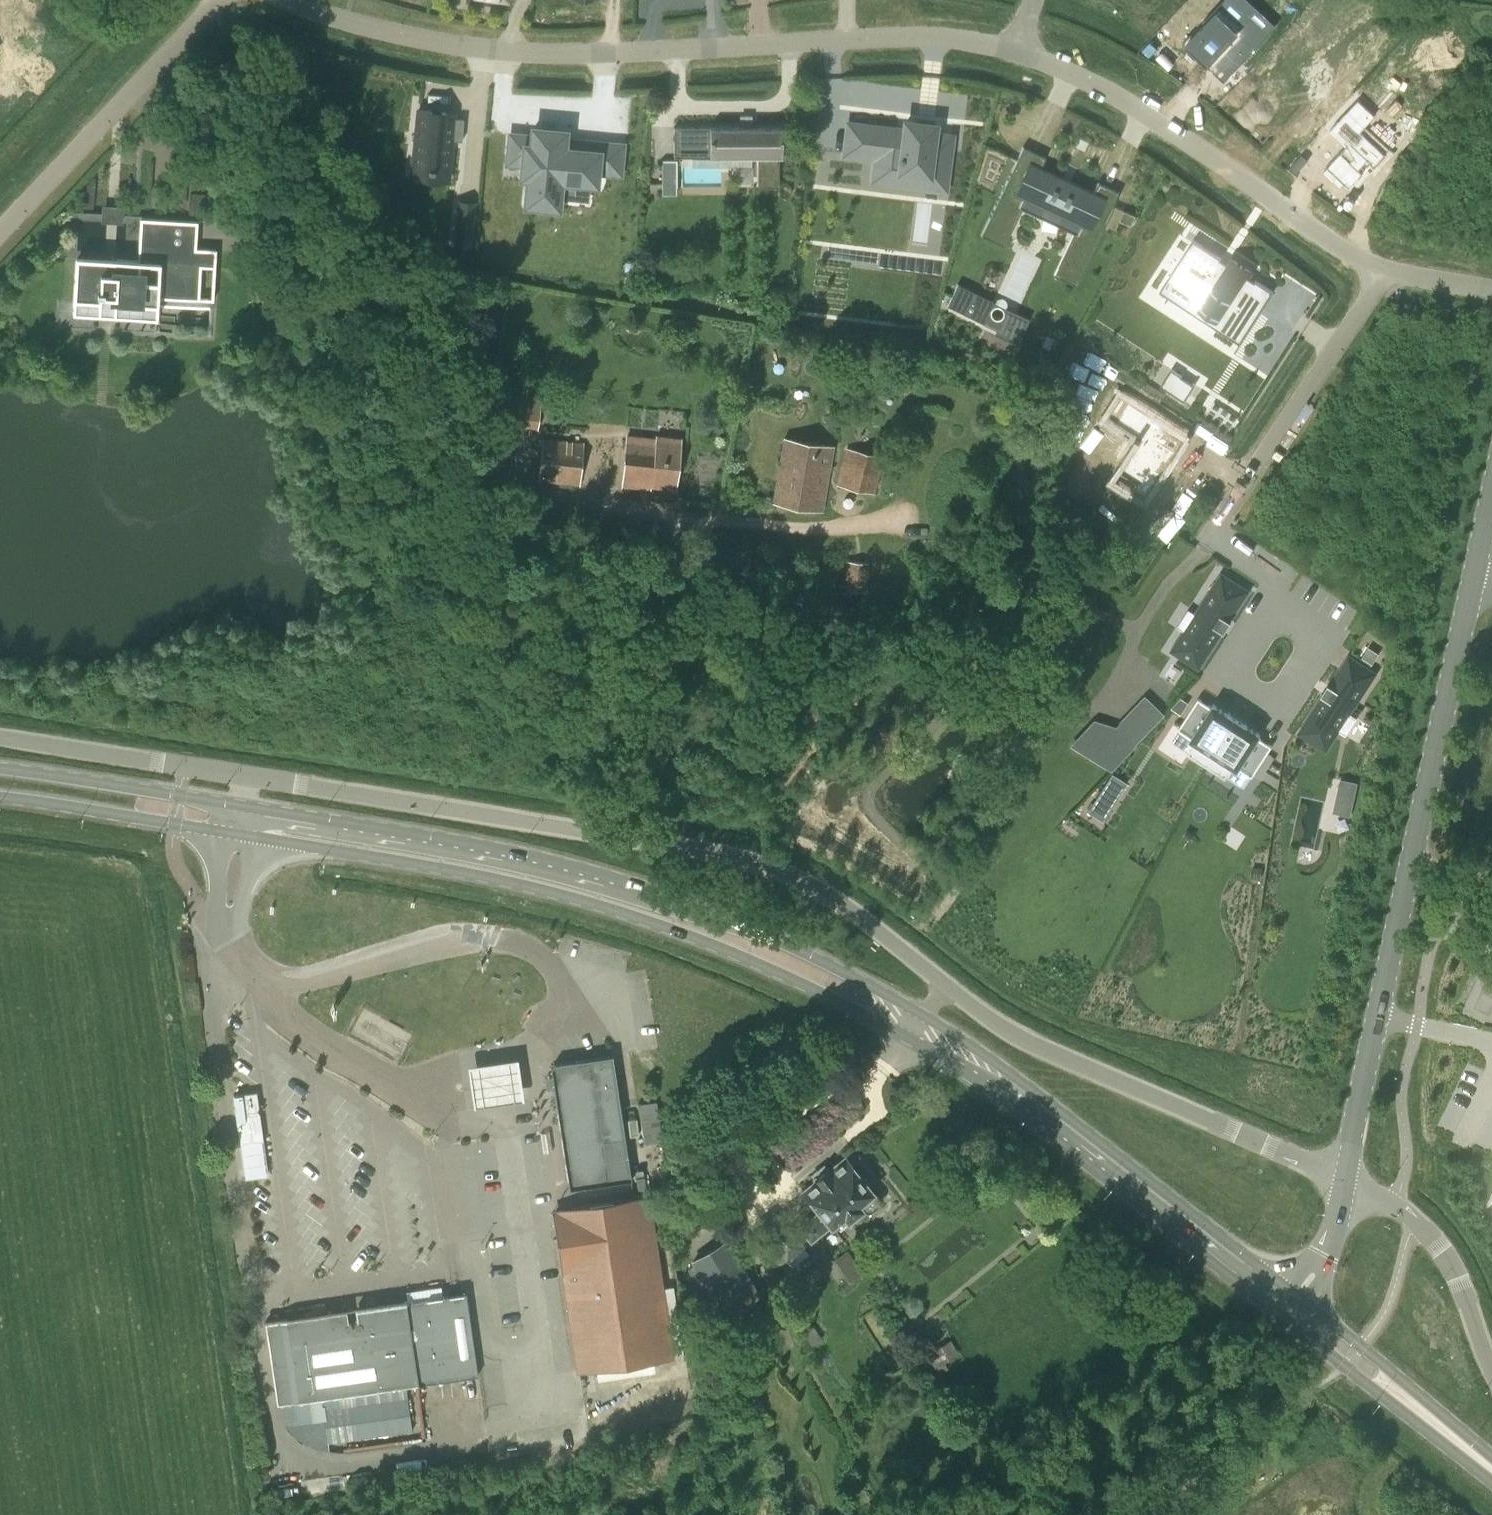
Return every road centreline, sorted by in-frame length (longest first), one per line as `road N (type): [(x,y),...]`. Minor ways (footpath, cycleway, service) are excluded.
road 1 (primary): [(0,798),(560,894),(783,974),(908,1040)]
road 2 (residential): [(1021,52),(964,38),(889,34),(566,56),(485,51),(352,25),(278,0)]
road 3 (primary): [(923,1022),(824,965),(686,903),(574,869),(259,806)]
road 4 (secondary): [(1347,1182),(1491,498)]
road 5 (primary): [(908,1040),(1026,1116),(1284,1320)]
road 6 (primary): [(1300,1298),(1037,1094),(923,1022)]
road 7 (unclassified): [(1347,1182),(1035,1048),(949,993)]
road 8 (residential): [(1388,274),(1120,98),(1021,52)]
road 9 (unclassified): [(949,993),(817,891),(727,854),(606,834)]
road 10 (unclassified): [(606,834),(252,775)]
road 11 (unclassified): [(606,834),(690,521)]
road 12 (residential): [(217,0),(0,233)]
road 13 (residential): [(1388,274),(1228,501)]
road 14 (primary): [(1284,1320),(1491,1483)]
road 15 (unclassified): [(252,775),(0,737)]
road 16 (unclassified): [(1491,1373),(1451,1265),(1412,1224),(1347,1182)]
road 17 (primary): [(1491,1456),(1300,1298)]
road 18 (primary): [(232,802),(0,769)]
road 19 (unclassified): [(916,519),(830,529),(690,521)]
road 20 (unclassified): [(690,521),(543,495)]
road 21 (secondary): [(1300,1298),(1316,1274),(1347,1182)]

